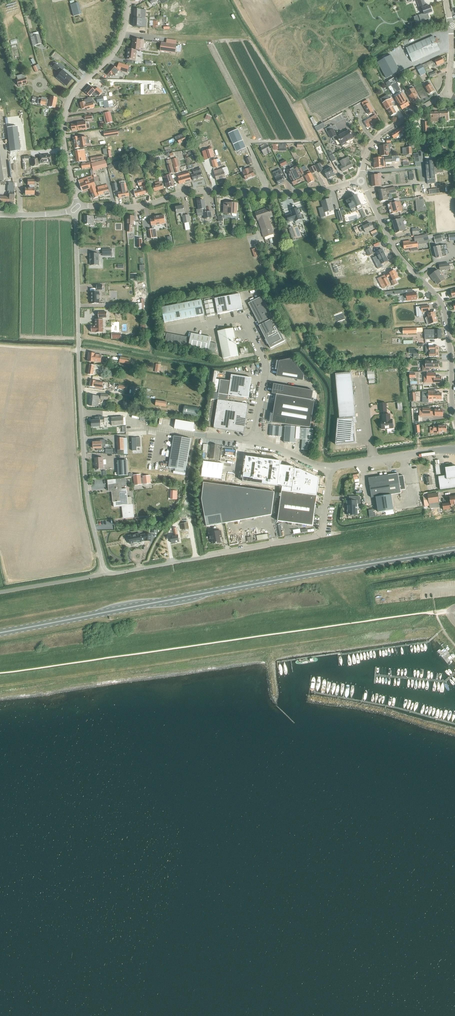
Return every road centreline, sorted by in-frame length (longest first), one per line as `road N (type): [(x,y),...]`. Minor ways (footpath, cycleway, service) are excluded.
road 1 (primary): [(0,632),(454,551)]
road 2 (unclassified): [(105,575),(85,488),(76,208)]
road 3 (residential): [(76,208),(138,206),(201,190),(310,193),(363,181)]
road 4 (residential): [(105,575),(319,535),(329,466)]
road 5 (residential): [(454,419),(442,306),(398,255),(363,181)]
road 6 (residential): [(76,208),(64,119),(75,92),(119,44),(128,0)]
road 7 (residential): [(255,438),(267,365),(242,319),(207,324)]
road 8 (residential): [(363,181),(374,140),(445,93)]
road 9 (residential): [(329,466),(454,449)]

